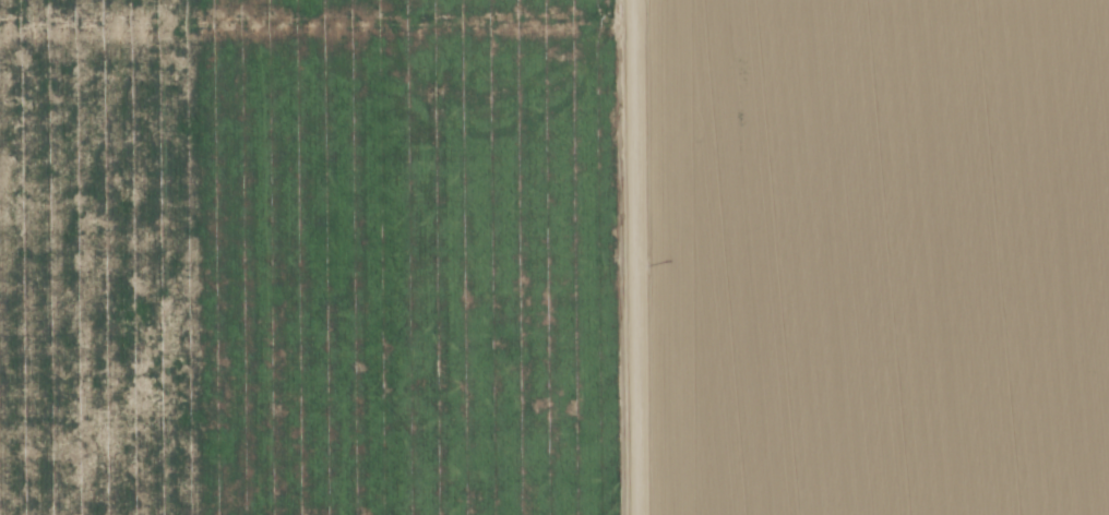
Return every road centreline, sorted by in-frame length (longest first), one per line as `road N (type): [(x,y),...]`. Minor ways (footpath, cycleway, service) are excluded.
road 1 (residential): [(626,514),(625,0)]

